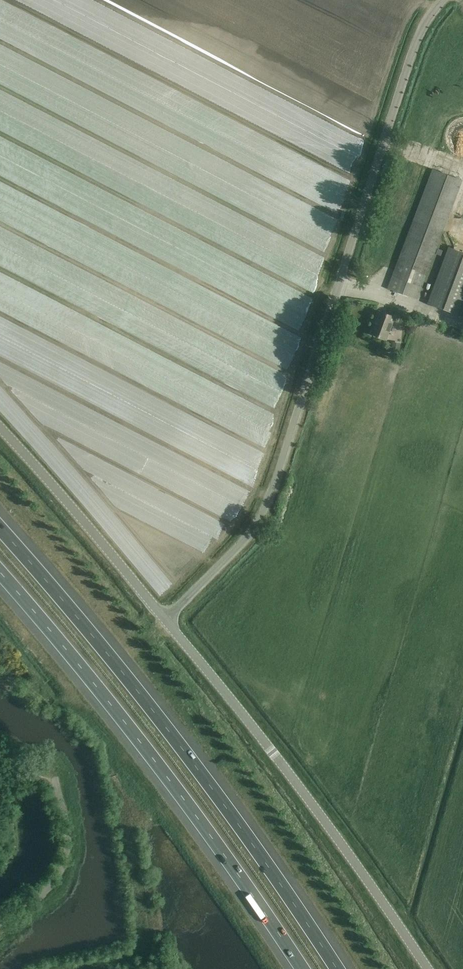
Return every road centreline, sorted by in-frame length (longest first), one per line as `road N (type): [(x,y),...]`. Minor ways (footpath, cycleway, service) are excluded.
road 1 (unclassified): [(166,623),(258,511),(415,30),(436,0)]
road 2 (motorway): [(336,968),(191,760),(0,528)]
road 3 (motorway): [(0,574),(170,781),(301,968)]
road 4 (unclassified): [(166,623),(255,727),(427,968)]
road 5 (unclassified): [(166,623),(0,432)]

